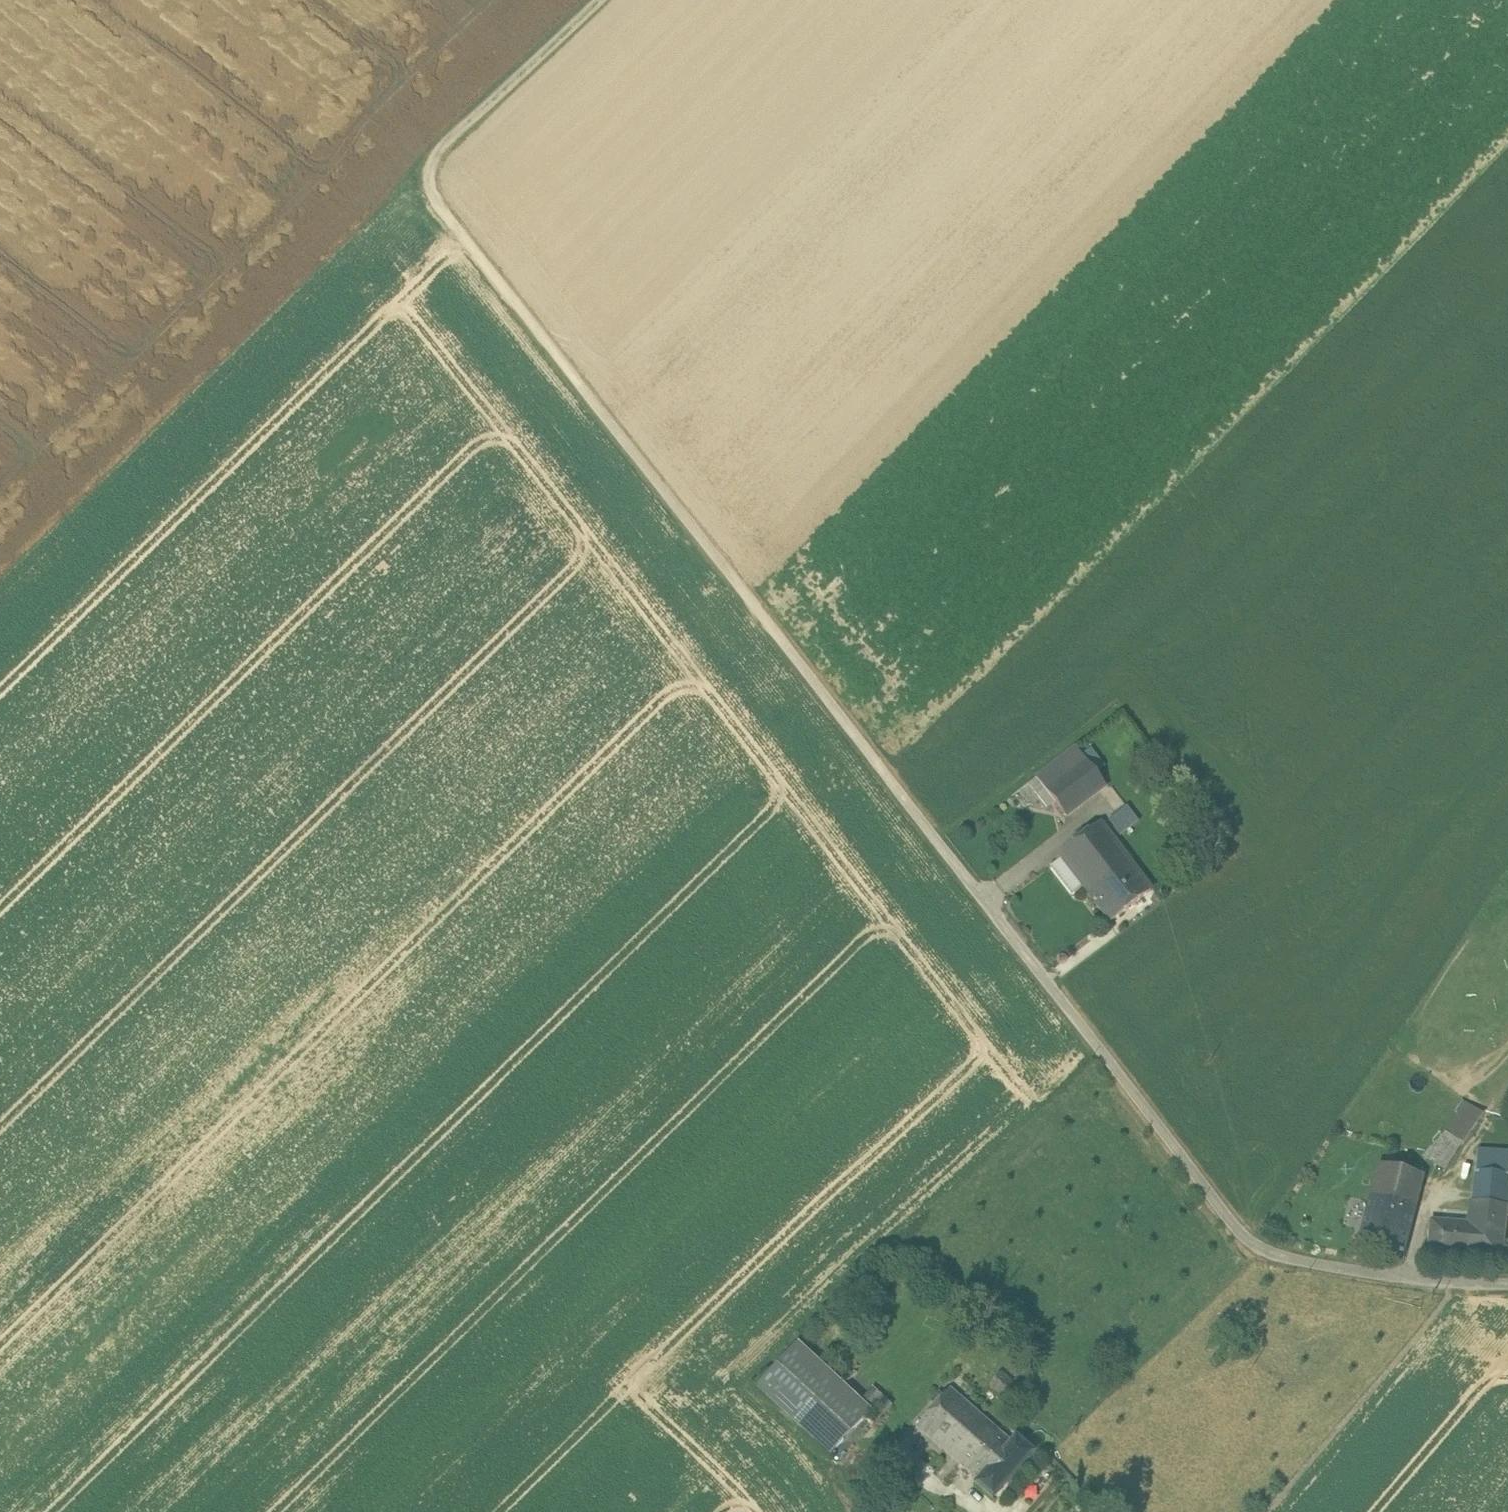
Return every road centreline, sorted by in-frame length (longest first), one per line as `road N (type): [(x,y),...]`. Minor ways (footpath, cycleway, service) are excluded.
road 1 (track): [(1507,1286),(1410,1279),(1259,1252),(422,177),(598,0)]
road 2 (track): [(1261,1511),(1455,1282)]

